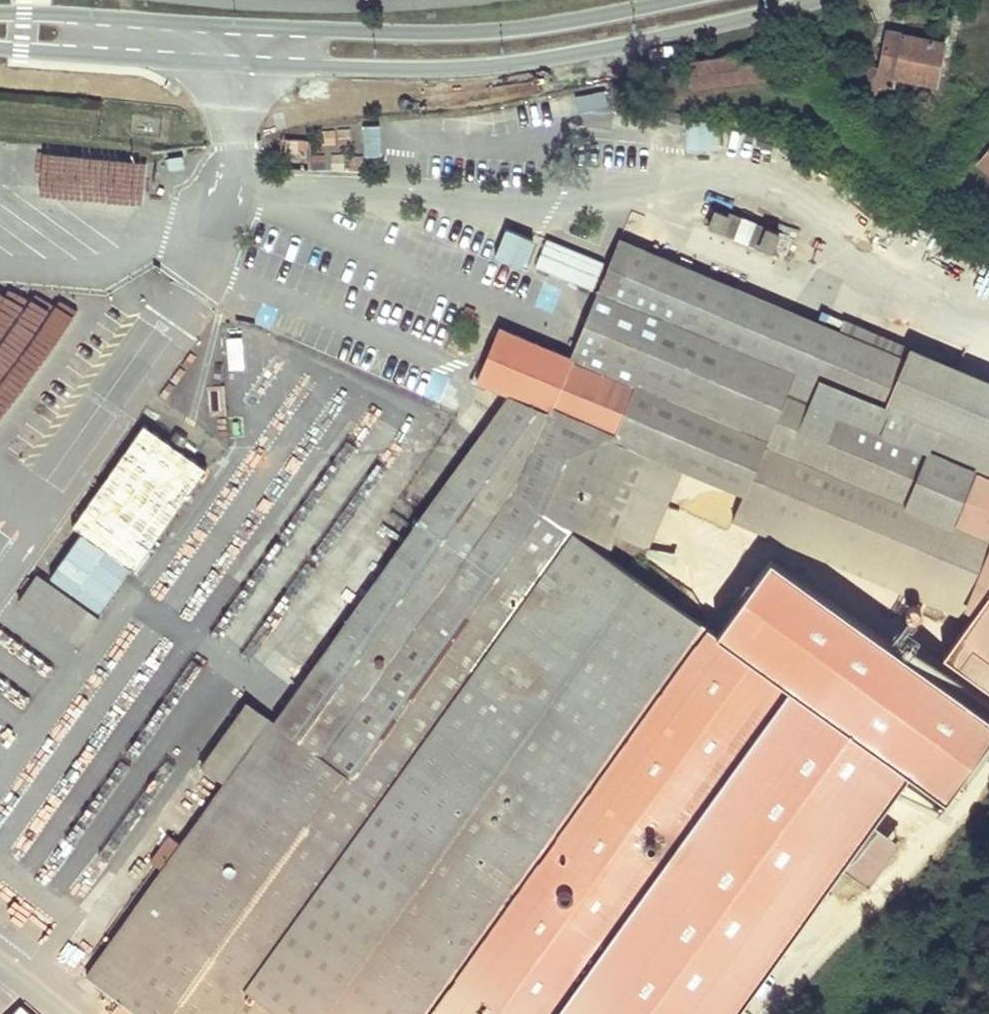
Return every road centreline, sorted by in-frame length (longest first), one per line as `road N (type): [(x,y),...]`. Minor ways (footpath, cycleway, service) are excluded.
road 1 (tertiary): [(0,49),(237,65),(450,67),(635,44),(813,0)]
road 2 (tertiary): [(677,0),(555,25),(454,34),(0,14)]

